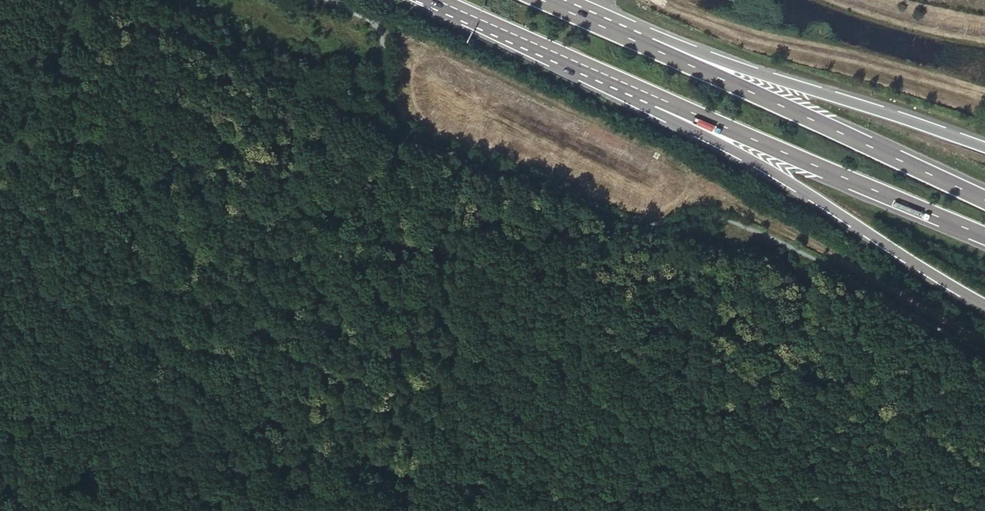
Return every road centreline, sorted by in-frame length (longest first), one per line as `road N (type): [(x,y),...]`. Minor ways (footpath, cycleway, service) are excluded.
road 1 (track): [(326,0),(373,20),(376,69),(399,124),(658,231),(702,215),(791,249),(984,355)]
road 2 (track): [(406,53),(405,93),(418,121),(438,135),(644,216),(665,213),(681,199),(689,178),(666,155),(430,44)]
road 3 (trunk): [(659,99),(984,306)]
road 4 (trunk): [(984,202),(654,51)]
road 5 (trunk): [(659,99),(984,237)]
road 6 (track): [(652,0),(717,26),(984,96)]
road 7 (trunk): [(984,149),(654,51)]
road 8 (track): [(984,335),(788,229),(685,189)]
road 9 (trunk): [(435,0),(659,99)]
road 10 (track): [(984,35),(856,0)]
road 11 (trunk): [(654,51),(537,0)]

